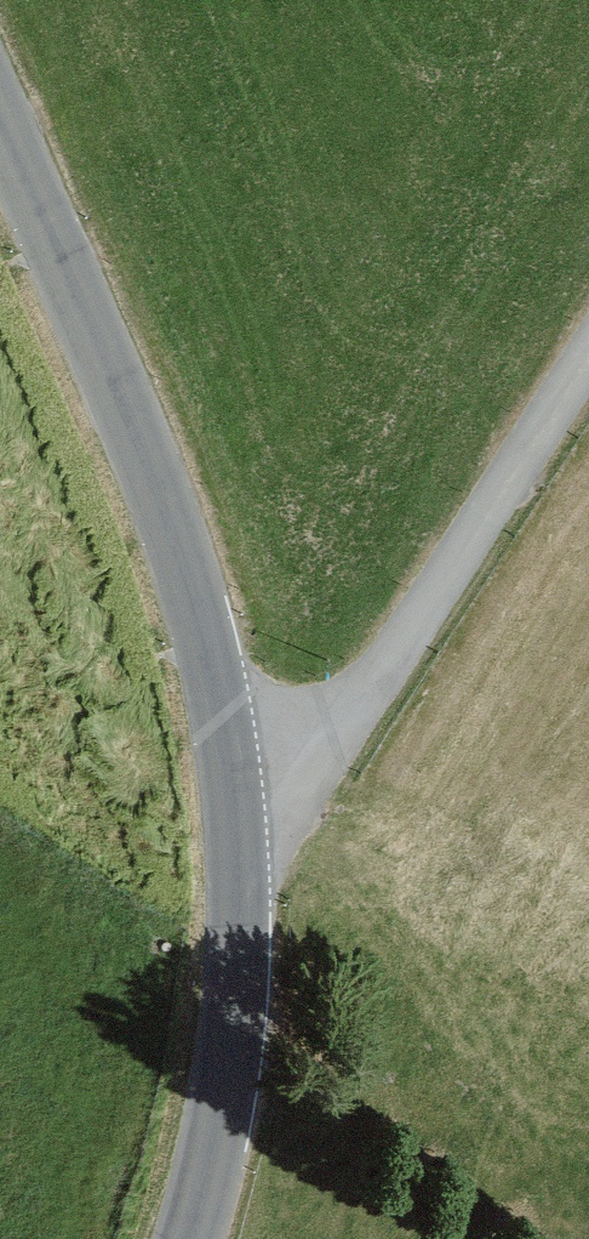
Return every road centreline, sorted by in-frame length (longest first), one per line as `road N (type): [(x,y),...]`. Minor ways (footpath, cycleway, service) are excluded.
road 1 (tertiary): [(235,895),(215,659),(0,114)]
road 2 (unclassified): [(235,895),(588,343)]
road 3 (tertiary): [(181,1238),(222,1091),(235,895)]

